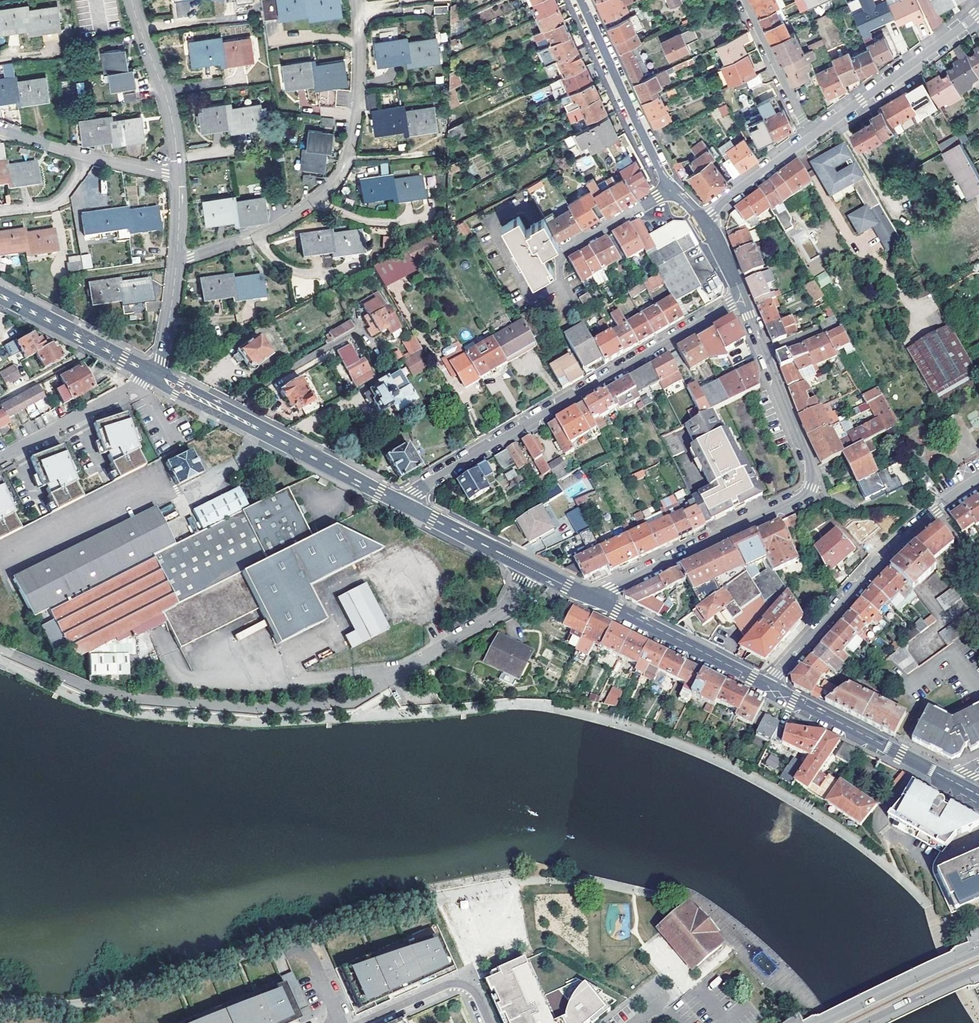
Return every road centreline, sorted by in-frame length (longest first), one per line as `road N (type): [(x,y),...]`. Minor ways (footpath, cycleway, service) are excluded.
road 1 (residential): [(599,601),(812,487),(741,297)]
road 2 (residential): [(741,297),(399,500)]
road 3 (residential): [(177,259),(266,231),(340,176),(360,85),(358,0)]
road 4 (residential): [(978,480),(894,548),(769,686)]
road 5 (secondary): [(399,500),(153,374)]
road 6 (secondary): [(978,795),(769,686)]
road 7 (residential): [(810,138),(978,13)]
road 8 (residential): [(581,0),(671,188)]
road 9 (residential): [(531,568),(505,610),(374,691)]
road 10 (secondary): [(769,686),(599,601)]
road 11 (residential): [(0,128),(178,175)]
road 12 (residential): [(178,175),(169,108),(131,0)]
road 13 (residential): [(0,458),(153,374)]
road 14 (secondary): [(153,374),(0,295)]
road 15 (residential): [(489,1022),(476,995),(457,983),(360,1022)]
road 16 (residential): [(744,0),(810,138)]
road 17 (secondary): [(531,568),(399,500)]
road 18 (tertiary): [(978,962),(852,1022)]
road 19 (residential): [(700,219),(810,138)]
road 20 (residential): [(671,188),(557,254)]

